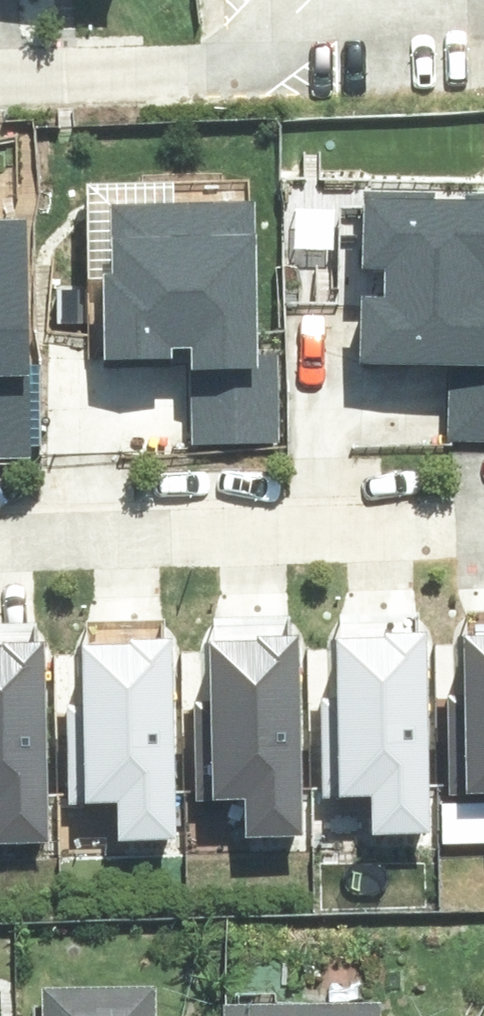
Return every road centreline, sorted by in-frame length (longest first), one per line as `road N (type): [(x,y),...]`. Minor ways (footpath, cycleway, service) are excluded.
road 1 (residential): [(0,548),(483,537)]
road 2 (residential): [(206,63),(0,67)]
road 3 (residential): [(313,0),(276,30),(206,63)]

